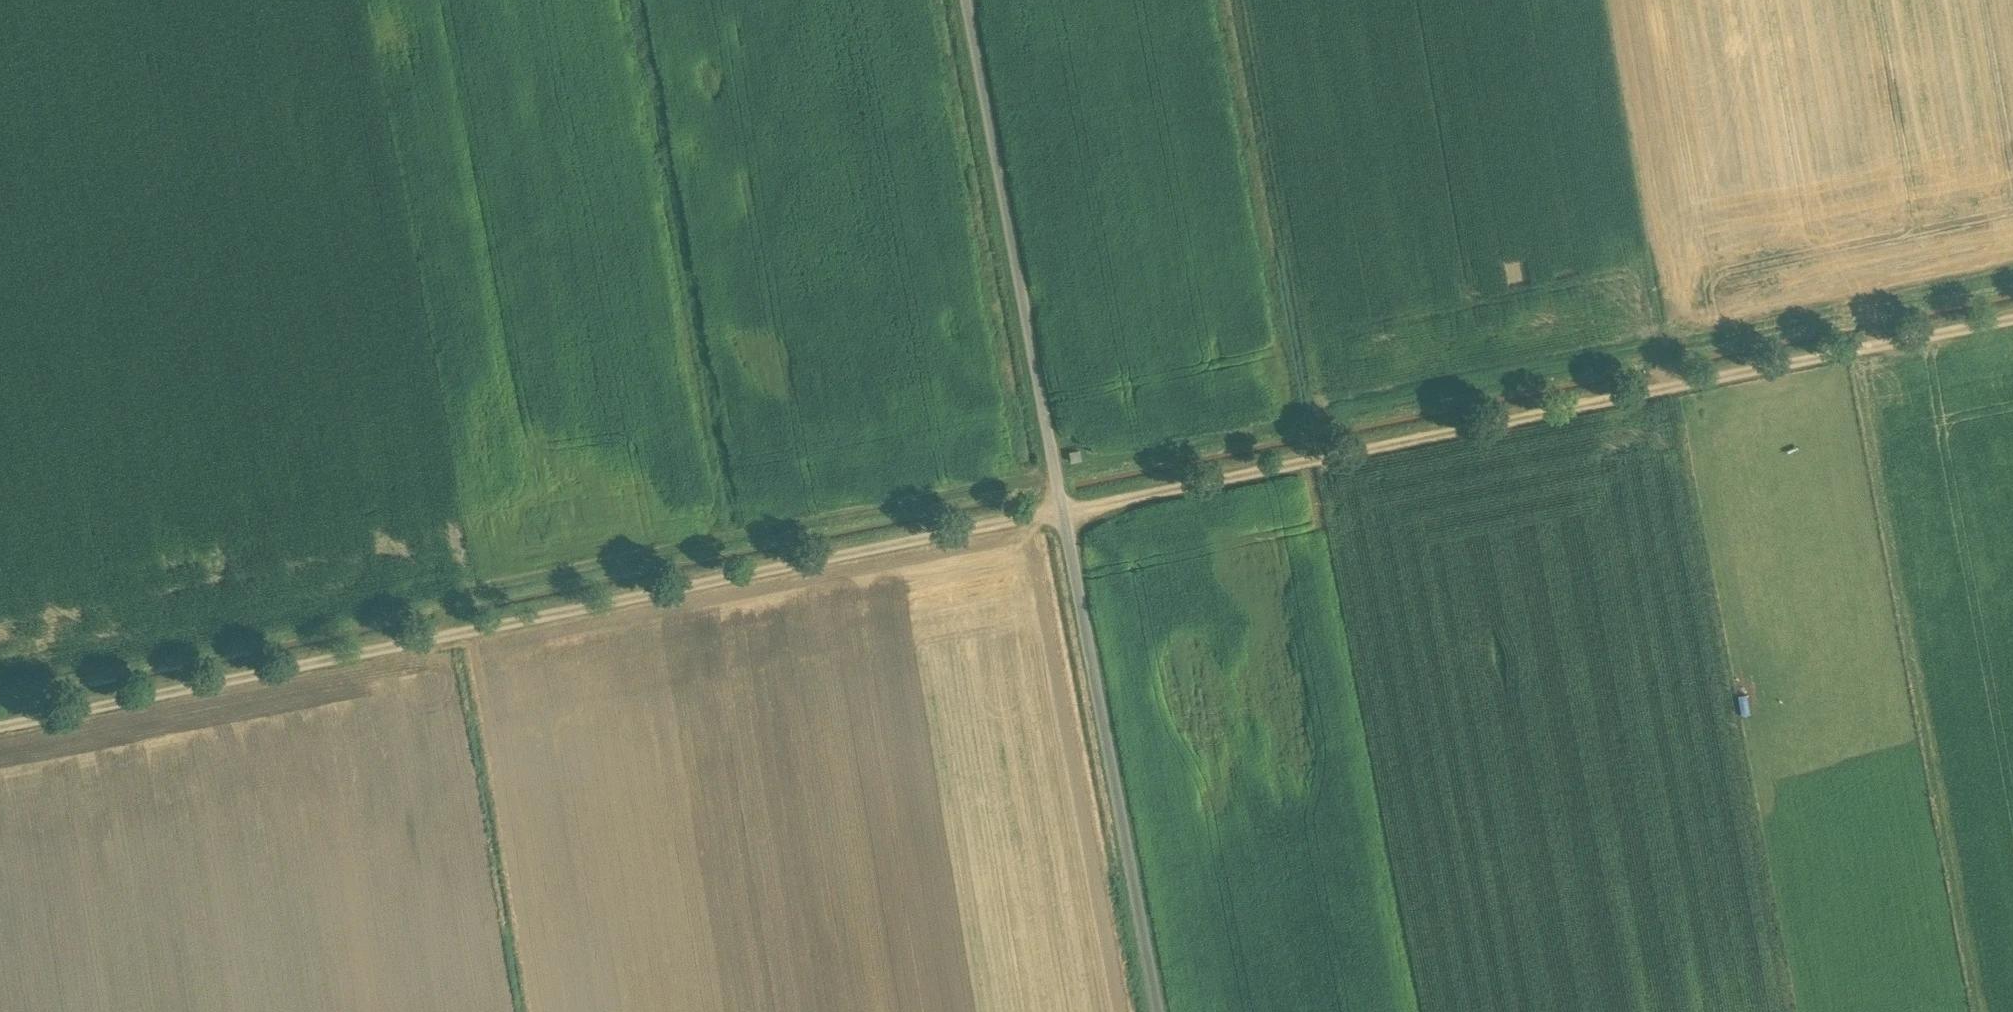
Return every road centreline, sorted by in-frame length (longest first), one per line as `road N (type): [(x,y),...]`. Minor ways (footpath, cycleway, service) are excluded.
road 1 (track): [(2012,320),(0,725)]
road 2 (track): [(966,0),(1156,1011)]

